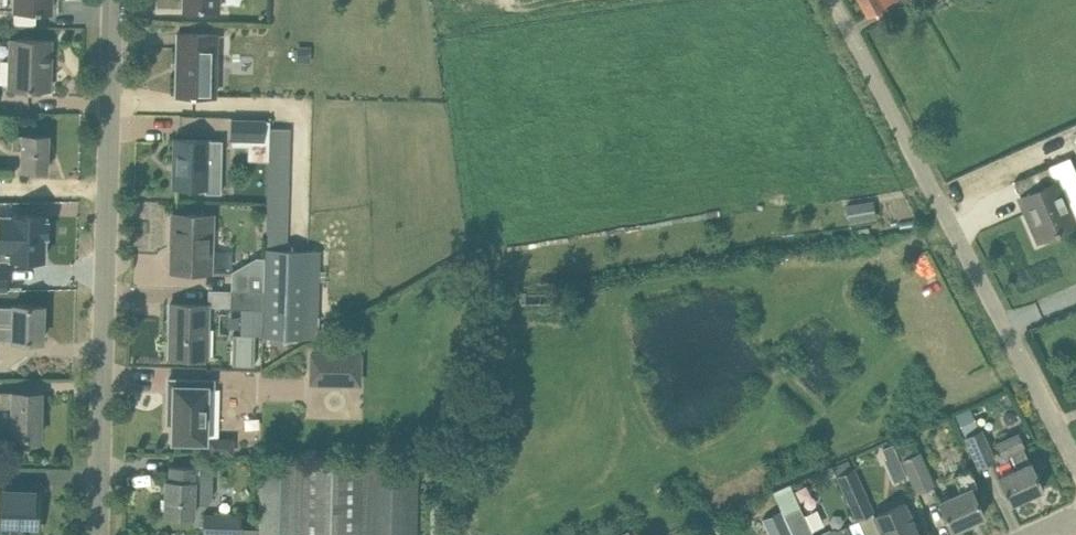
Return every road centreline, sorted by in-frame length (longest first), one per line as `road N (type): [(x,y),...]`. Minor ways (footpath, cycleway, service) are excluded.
road 1 (tertiary): [(101,534),(112,0)]
road 2 (residential): [(1075,457),(835,0)]

